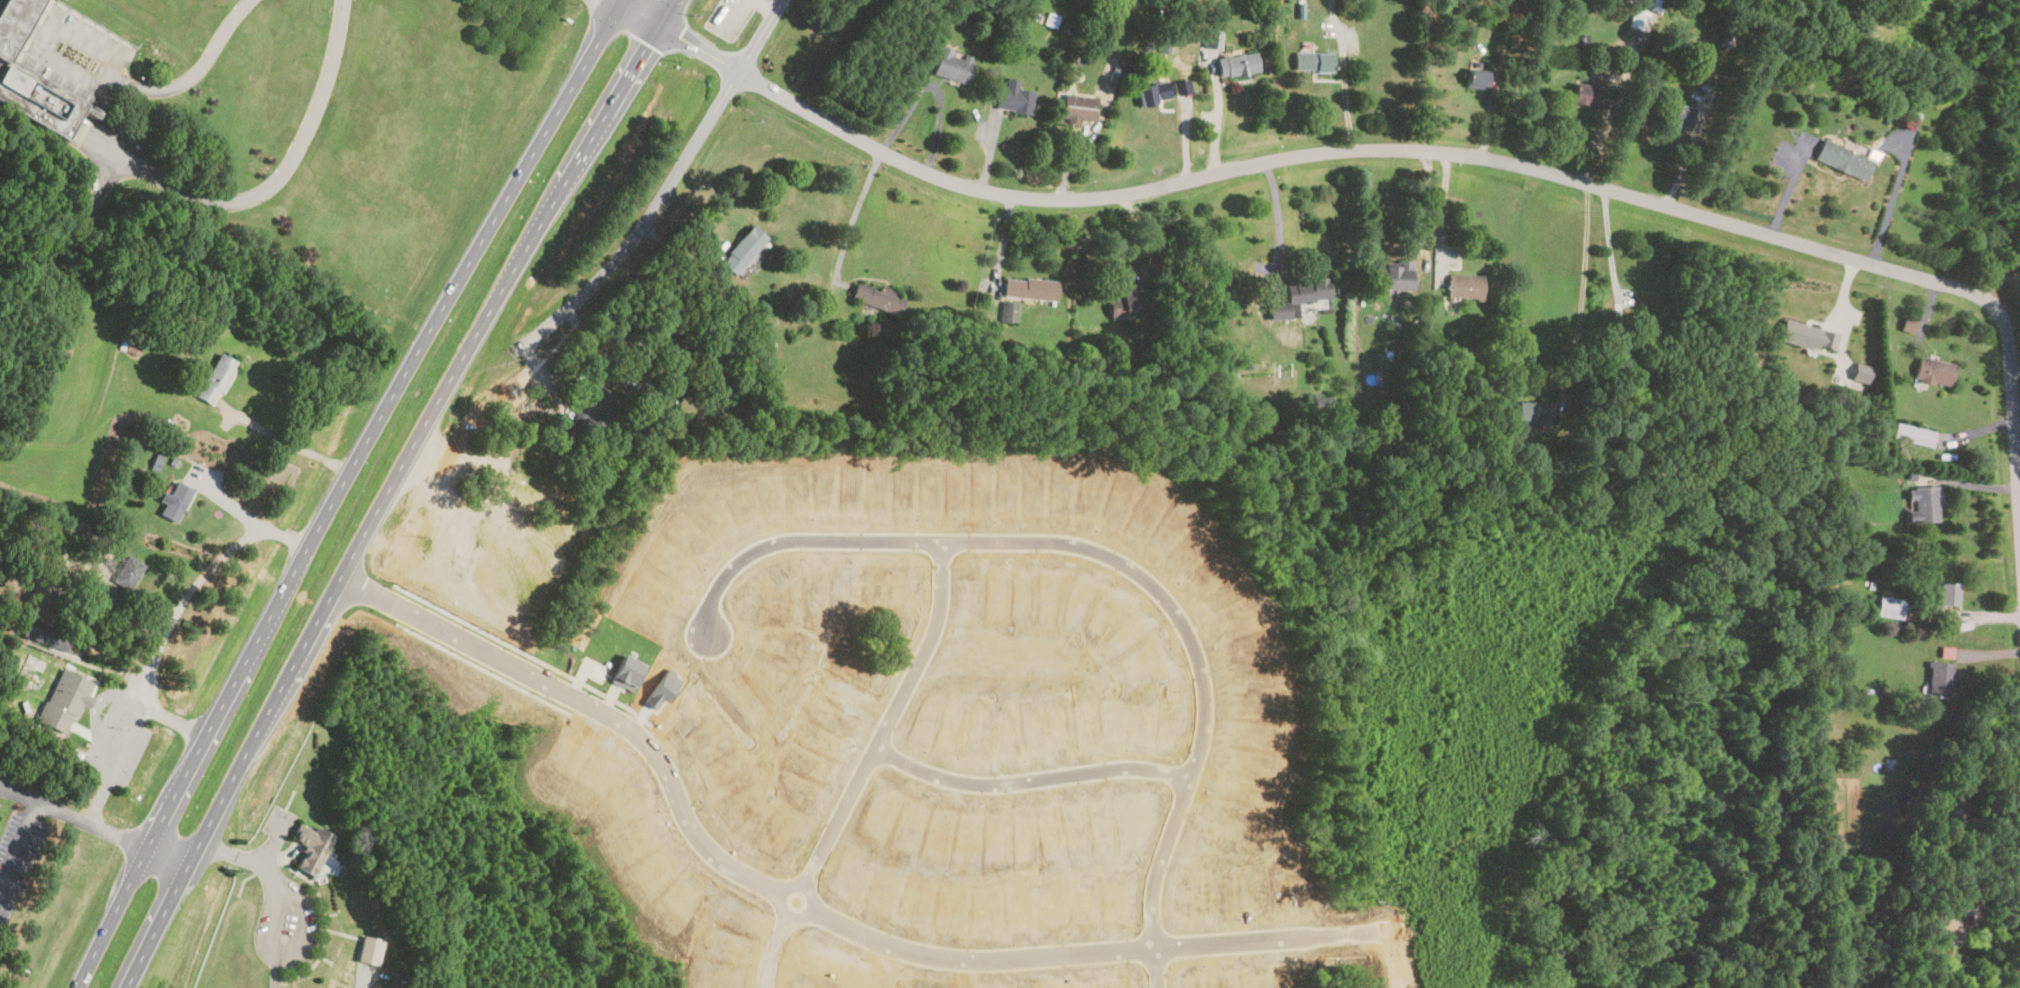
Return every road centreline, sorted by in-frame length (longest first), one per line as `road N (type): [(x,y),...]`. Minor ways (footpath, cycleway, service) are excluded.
road 1 (residential): [(615,0),(872,148),(1000,194),(1115,199),(1297,152),(1434,149),(1528,165),(1975,292),(1996,302),(2008,331),(2019,504)]
road 2 (residential): [(342,574),(646,742),(681,820),(714,858),(908,953),(1048,958),(1275,941)]
road 3 (trunk): [(198,851),(417,438),(676,0)]
road 4 (trunk): [(623,0),(375,424),(151,840)]
road 5 (residential): [(1163,949),(1165,853),(1203,698),(1189,634),(1154,585),(1109,557),(1054,540),(779,540),(721,576),(705,634)]
road 6 (residential): [(512,350),(619,255),(779,0)]
road 7 (residential): [(802,903),(932,626),(941,540)]
road 8 (residential): [(872,746),(928,774),(981,786),(1116,770),(1186,778)]
road 9 (residential): [(198,851),(90,824),(0,785)]
road 10 (trunk): [(151,840),(76,987)]
road 11 (trunk): [(124,987),(198,851)]

